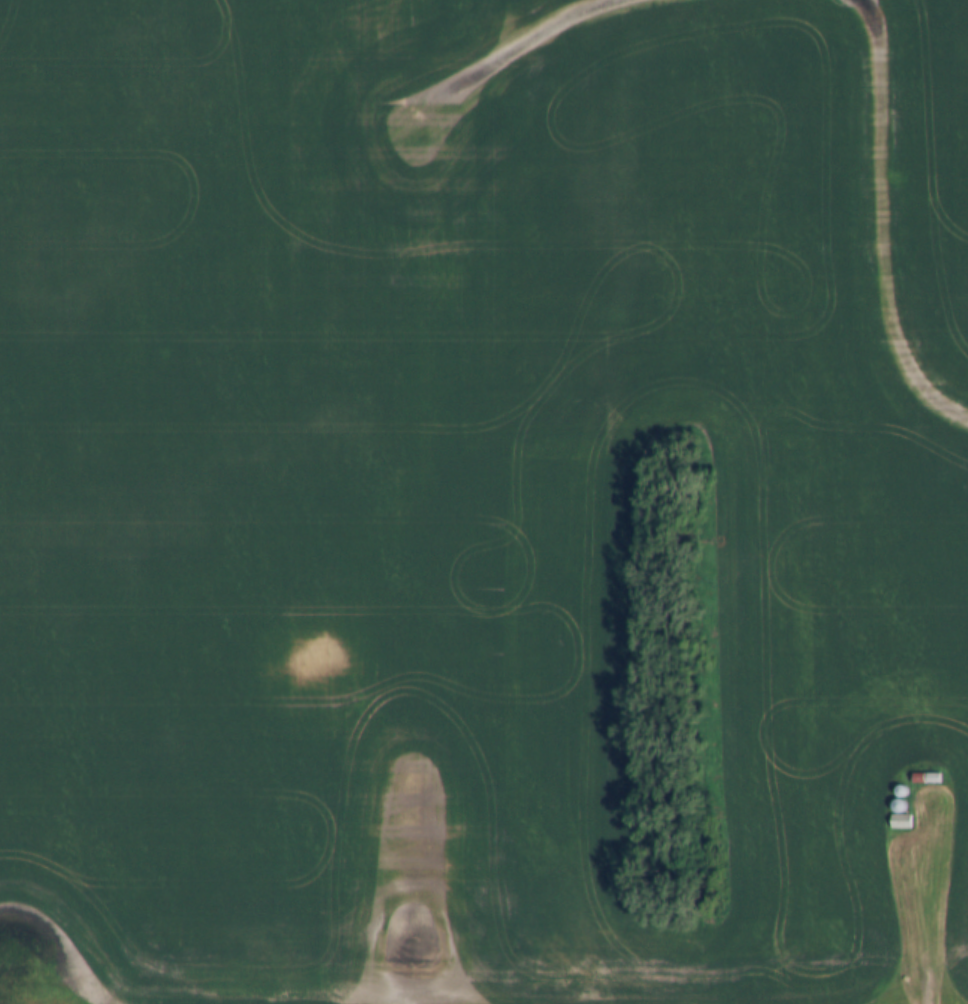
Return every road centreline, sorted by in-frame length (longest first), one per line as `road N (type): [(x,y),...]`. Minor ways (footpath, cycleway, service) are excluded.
road 1 (track): [(922,962),(906,939),(888,876),(886,809),(902,761),(928,755),(949,772),(941,945),(922,962)]

